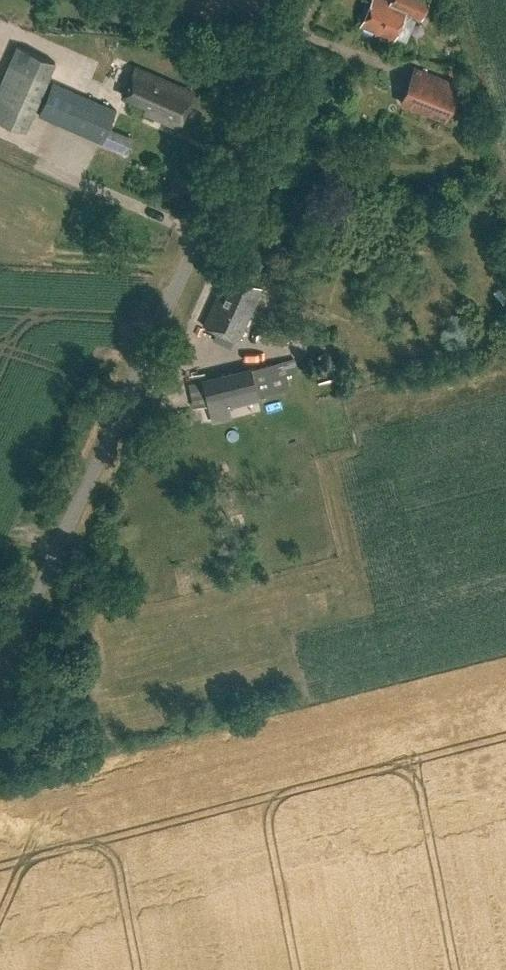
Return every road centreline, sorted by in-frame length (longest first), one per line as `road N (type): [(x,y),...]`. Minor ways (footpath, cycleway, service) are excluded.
road 1 (unclassified): [(0,679),(308,0)]

